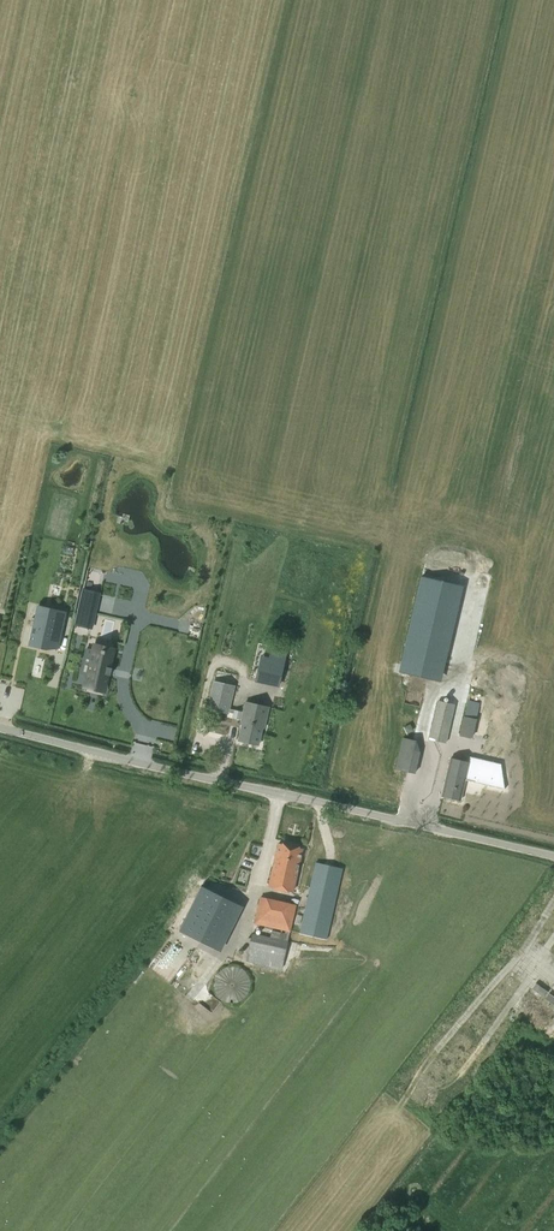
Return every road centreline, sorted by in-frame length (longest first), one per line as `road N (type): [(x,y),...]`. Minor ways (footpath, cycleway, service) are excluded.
road 1 (unclassified): [(553,857),(0,728)]

